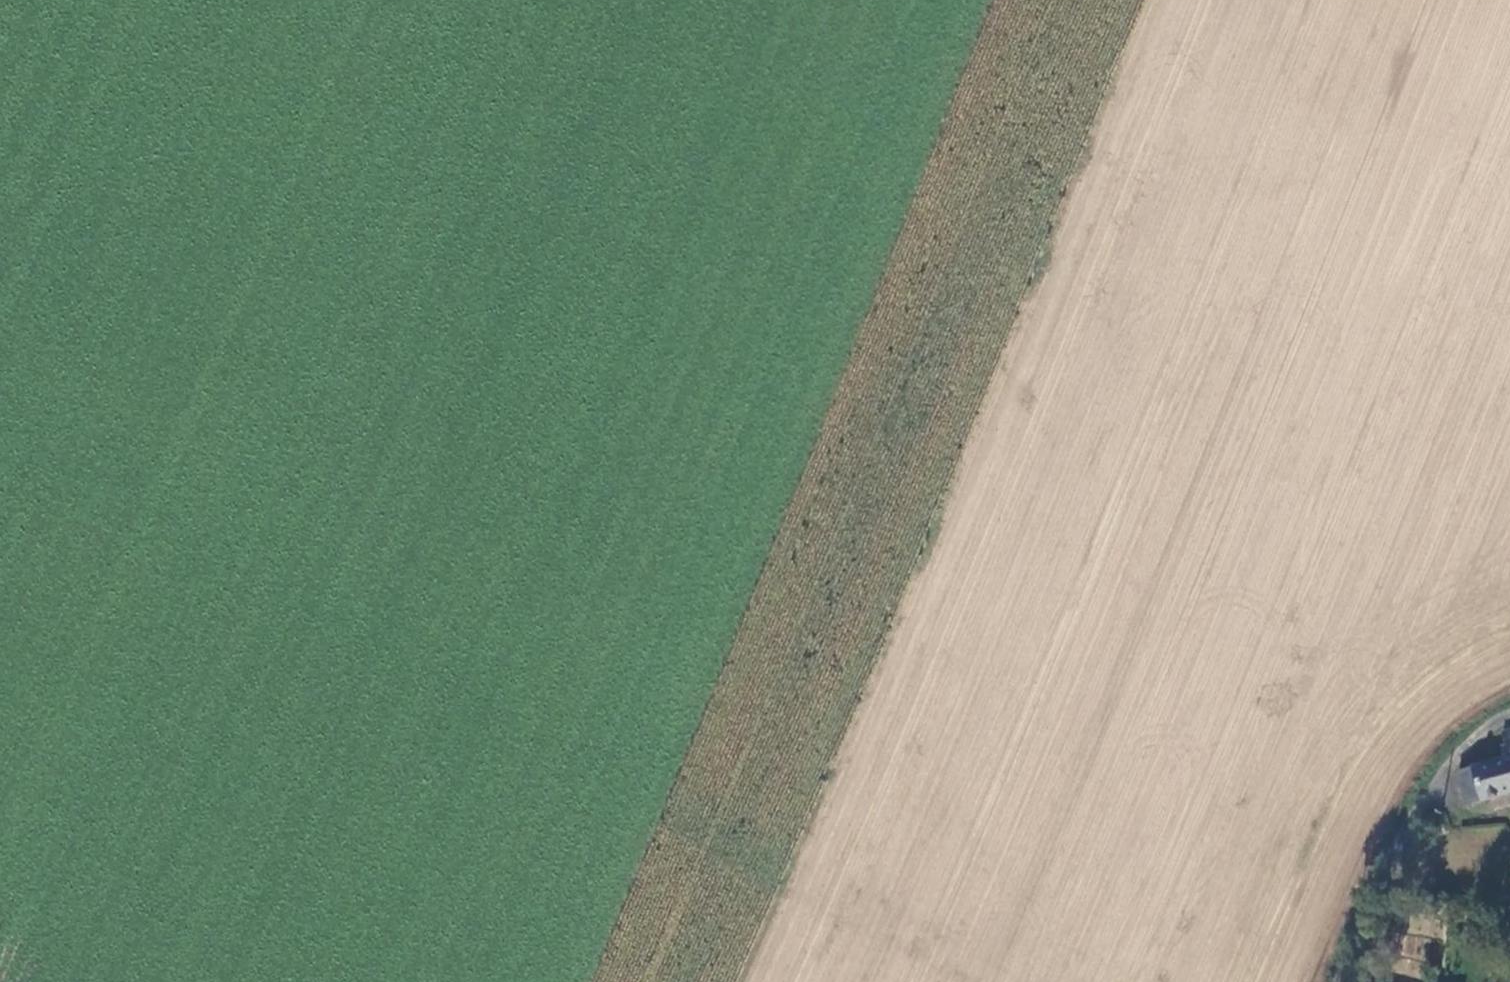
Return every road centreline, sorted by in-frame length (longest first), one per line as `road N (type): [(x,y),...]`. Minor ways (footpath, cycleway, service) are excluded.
road 1 (unclassified): [(1337,981),(1426,782),(1487,719),(1509,710)]

